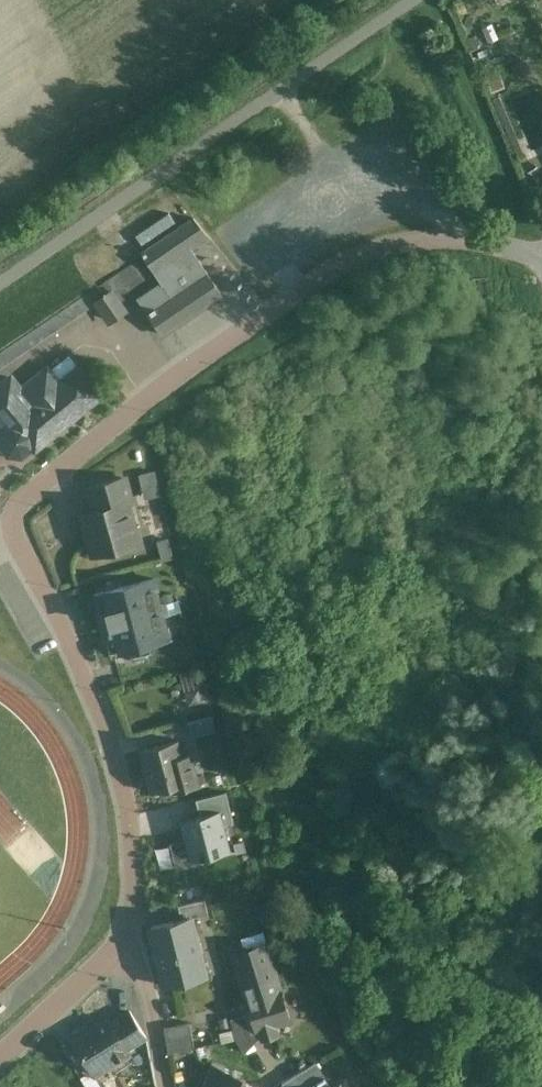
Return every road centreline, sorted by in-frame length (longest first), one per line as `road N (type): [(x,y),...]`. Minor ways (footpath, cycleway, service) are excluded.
road 1 (residential): [(135,946),(144,848),(131,770),(23,530),(26,494),(273,306),(363,254),(426,237),(541,252)]
road 2 (residential): [(0,1074),(135,946)]
road 3 (residential): [(135,946),(170,1086)]

